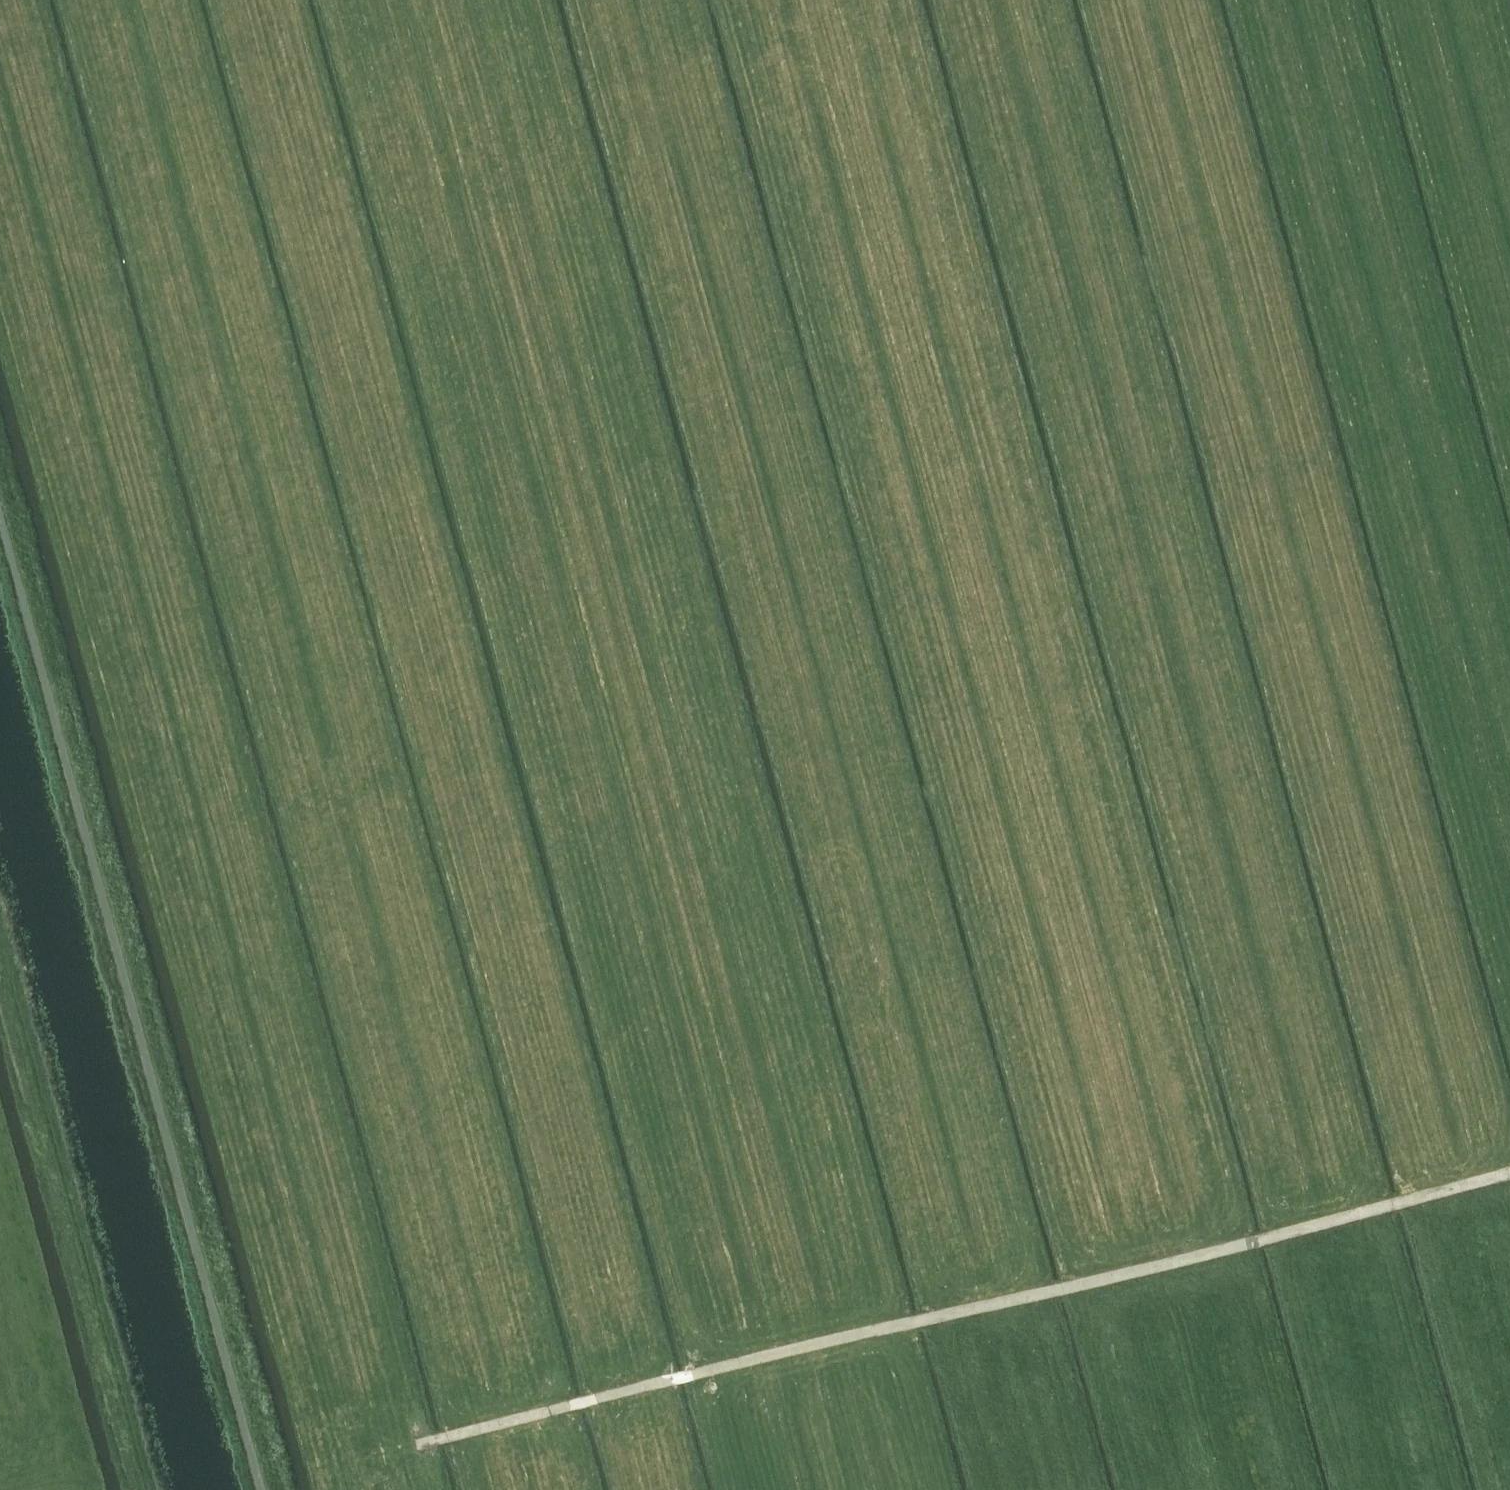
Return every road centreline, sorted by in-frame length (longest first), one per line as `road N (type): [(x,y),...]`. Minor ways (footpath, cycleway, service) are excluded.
road 1 (track): [(423,1444),(1509,1175)]
road 2 (track): [(0,987),(135,1489)]

